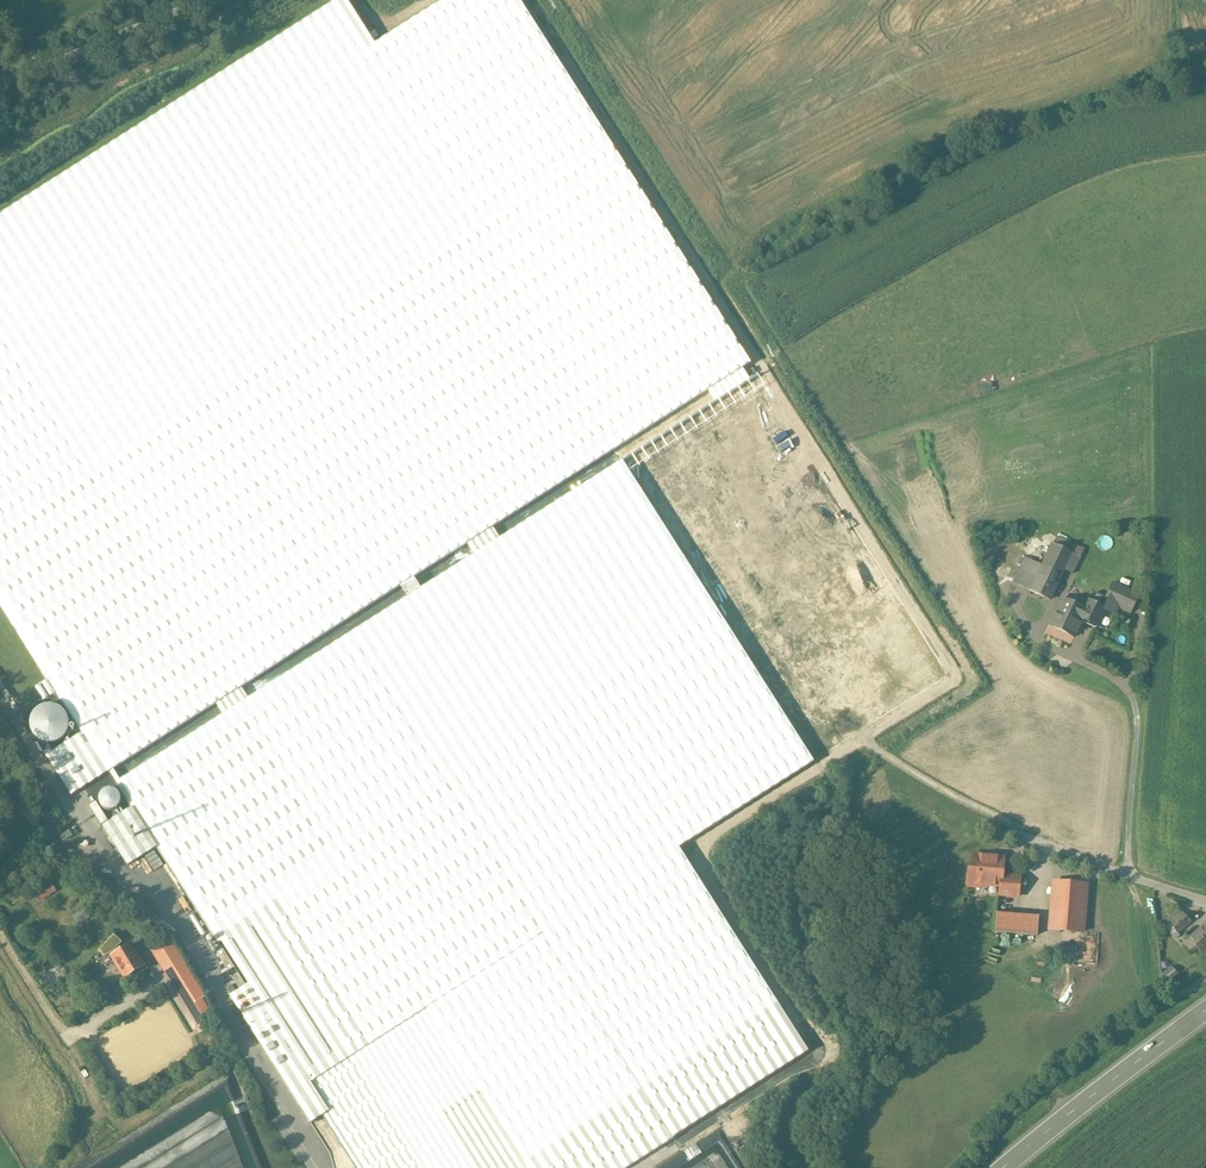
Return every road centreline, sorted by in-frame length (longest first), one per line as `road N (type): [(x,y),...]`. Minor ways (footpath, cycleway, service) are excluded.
road 1 (unclassified): [(1205,902),(1120,879),(929,795),(824,709),(691,487),(623,250),(598,195),(463,0)]
road 2 (secondary): [(1003,1167),(1205,1010)]
road 3 (unclassified): [(0,86),(217,0)]
road 4 (track): [(0,935),(68,1037),(159,980)]

